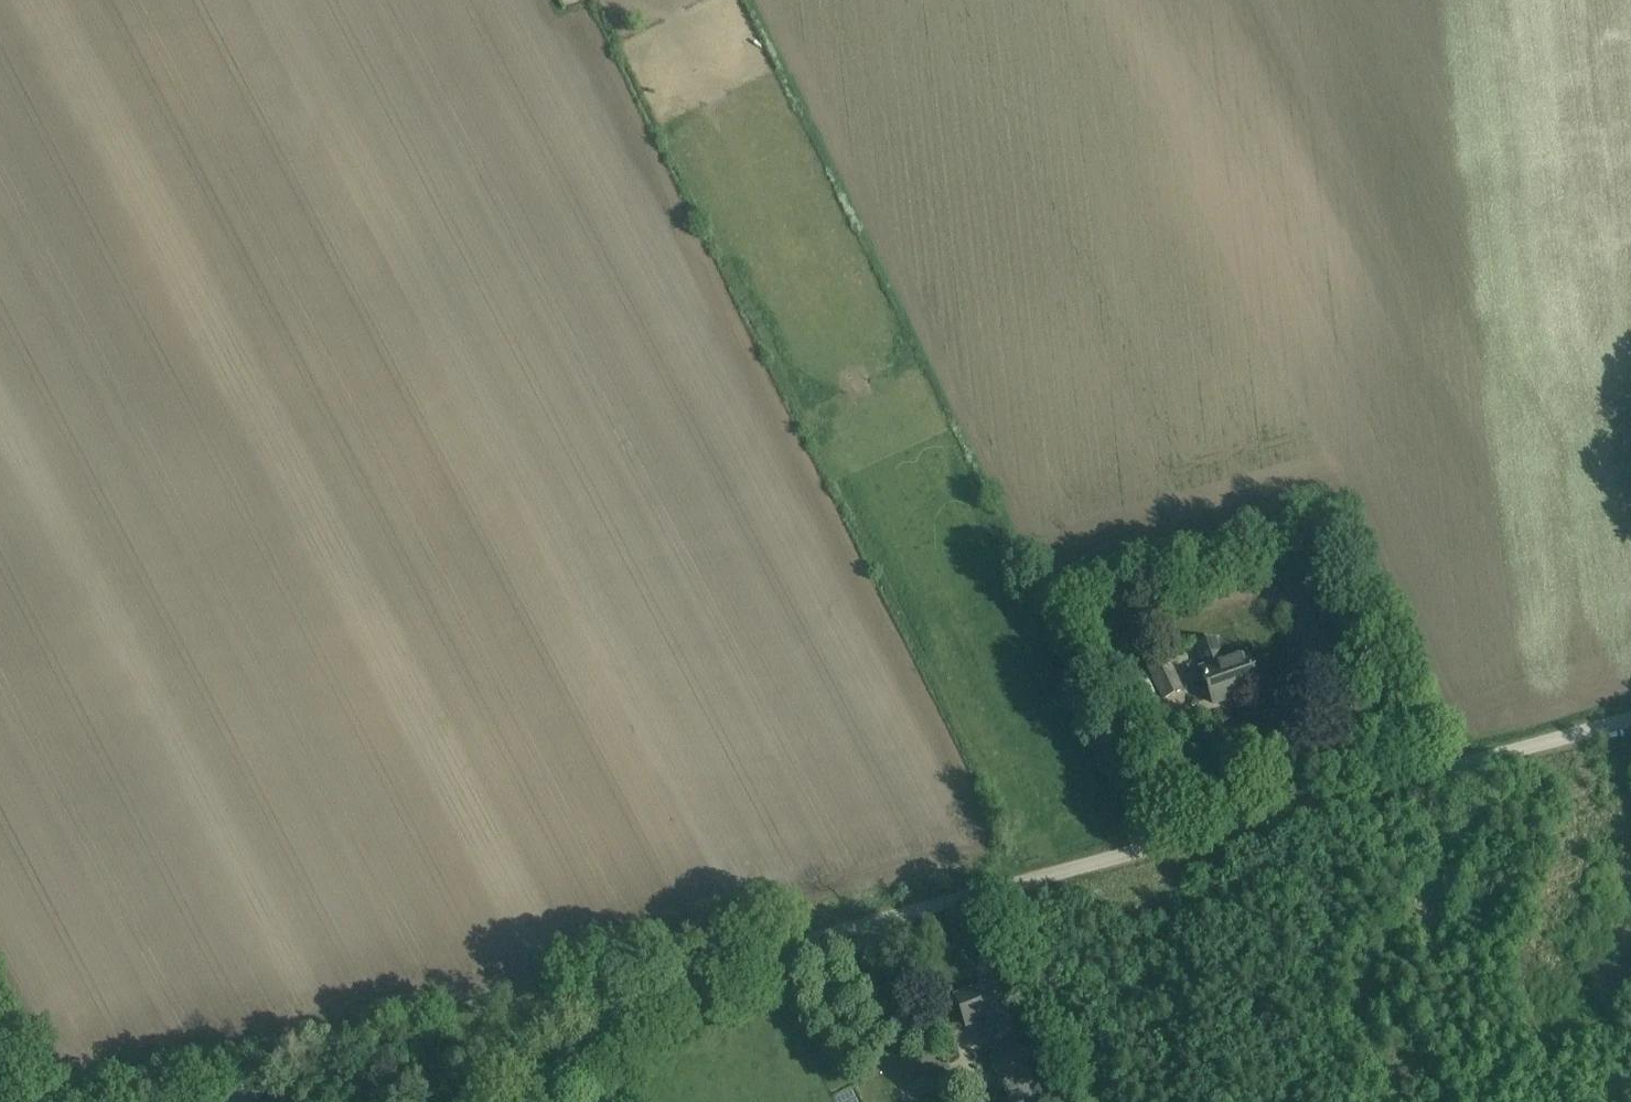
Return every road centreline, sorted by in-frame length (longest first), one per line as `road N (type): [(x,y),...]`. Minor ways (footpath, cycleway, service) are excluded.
road 1 (unclassified): [(527,1101),(657,1001),(728,965),(1630,719)]

